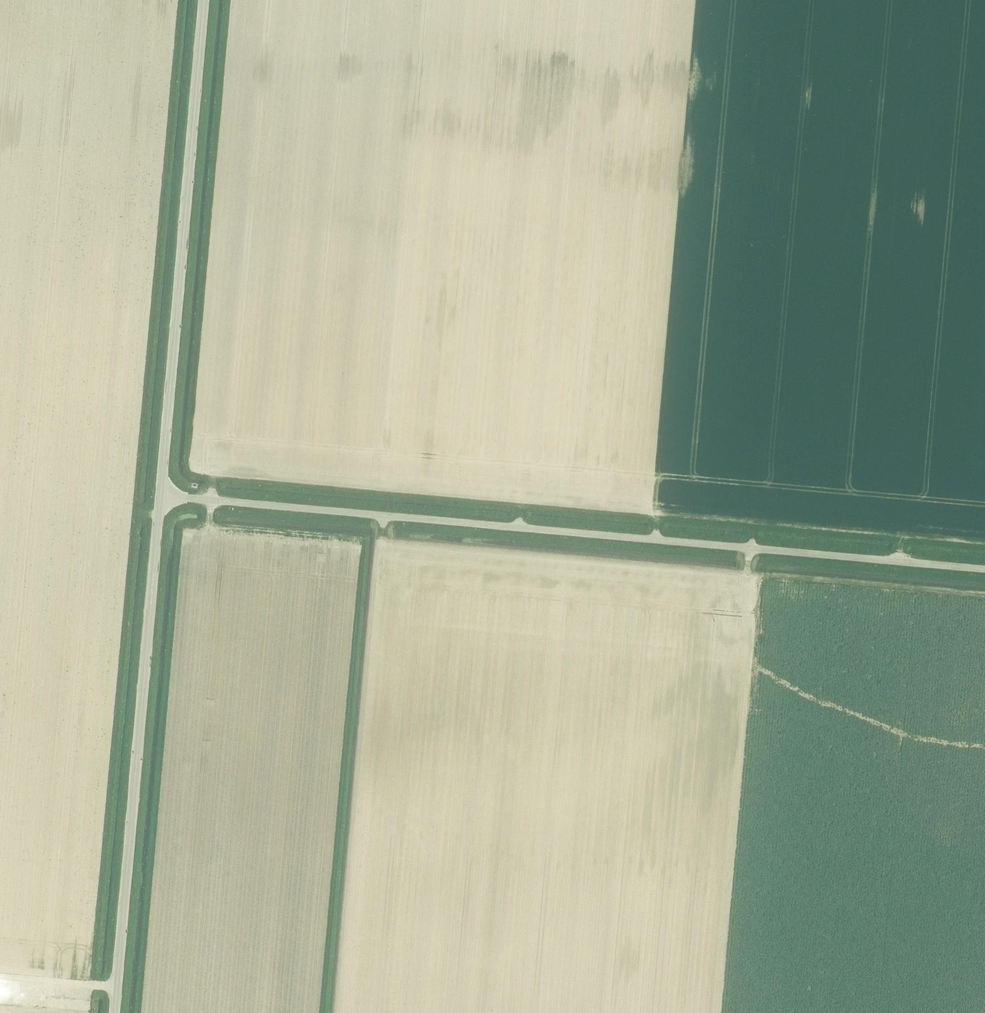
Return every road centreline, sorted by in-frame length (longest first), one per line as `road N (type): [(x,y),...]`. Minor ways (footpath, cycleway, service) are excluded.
road 1 (unclassified): [(984,569),(161,495)]
road 2 (unclassified): [(114,1012),(161,495)]
road 3 (unclassified): [(161,495),(205,0)]

